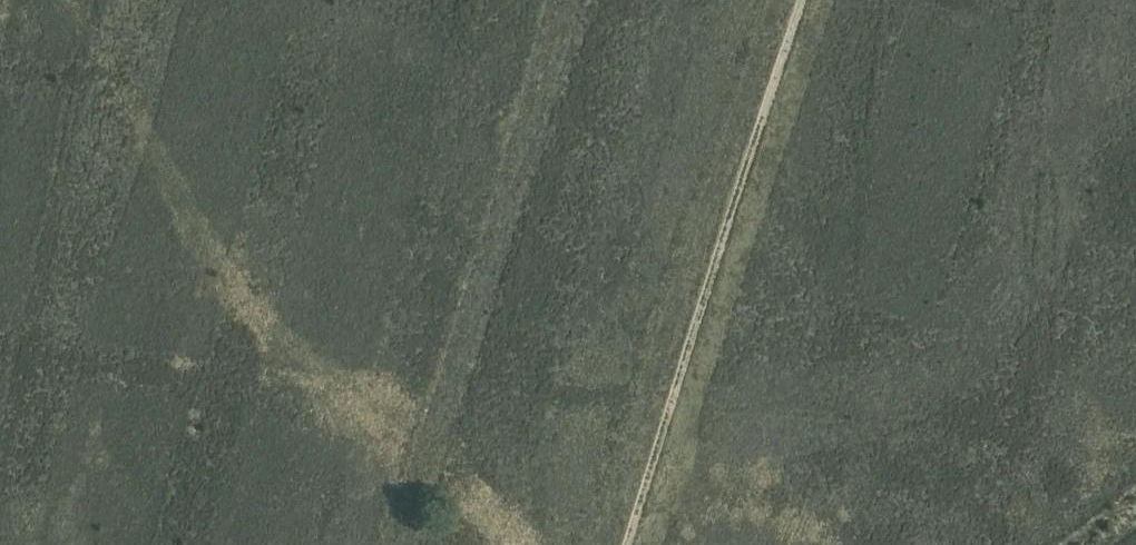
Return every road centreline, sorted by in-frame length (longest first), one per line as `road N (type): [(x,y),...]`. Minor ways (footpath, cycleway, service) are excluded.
road 1 (track): [(803,0),(627,544)]

